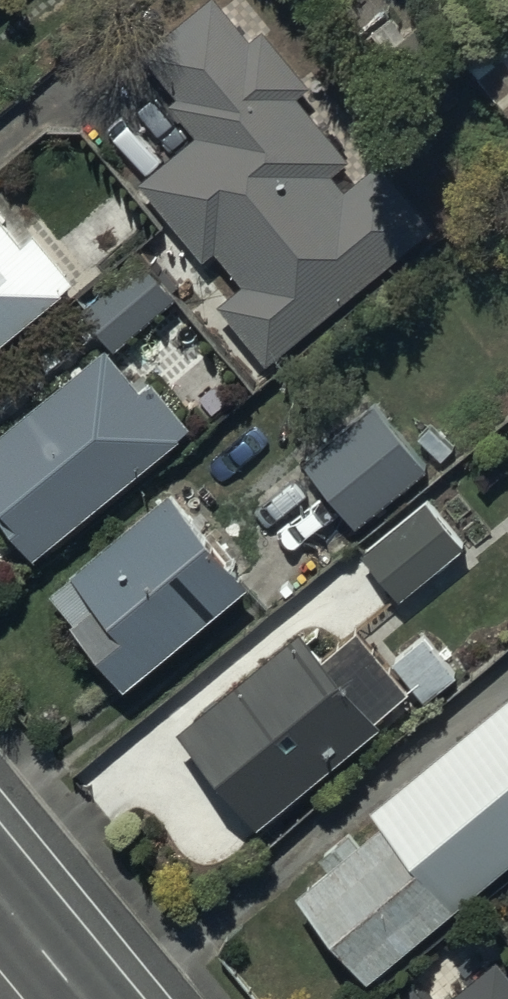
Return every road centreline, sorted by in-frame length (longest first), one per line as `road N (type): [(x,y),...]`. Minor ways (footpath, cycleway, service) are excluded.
road 1 (tertiary): [(0,895),(86,998)]

